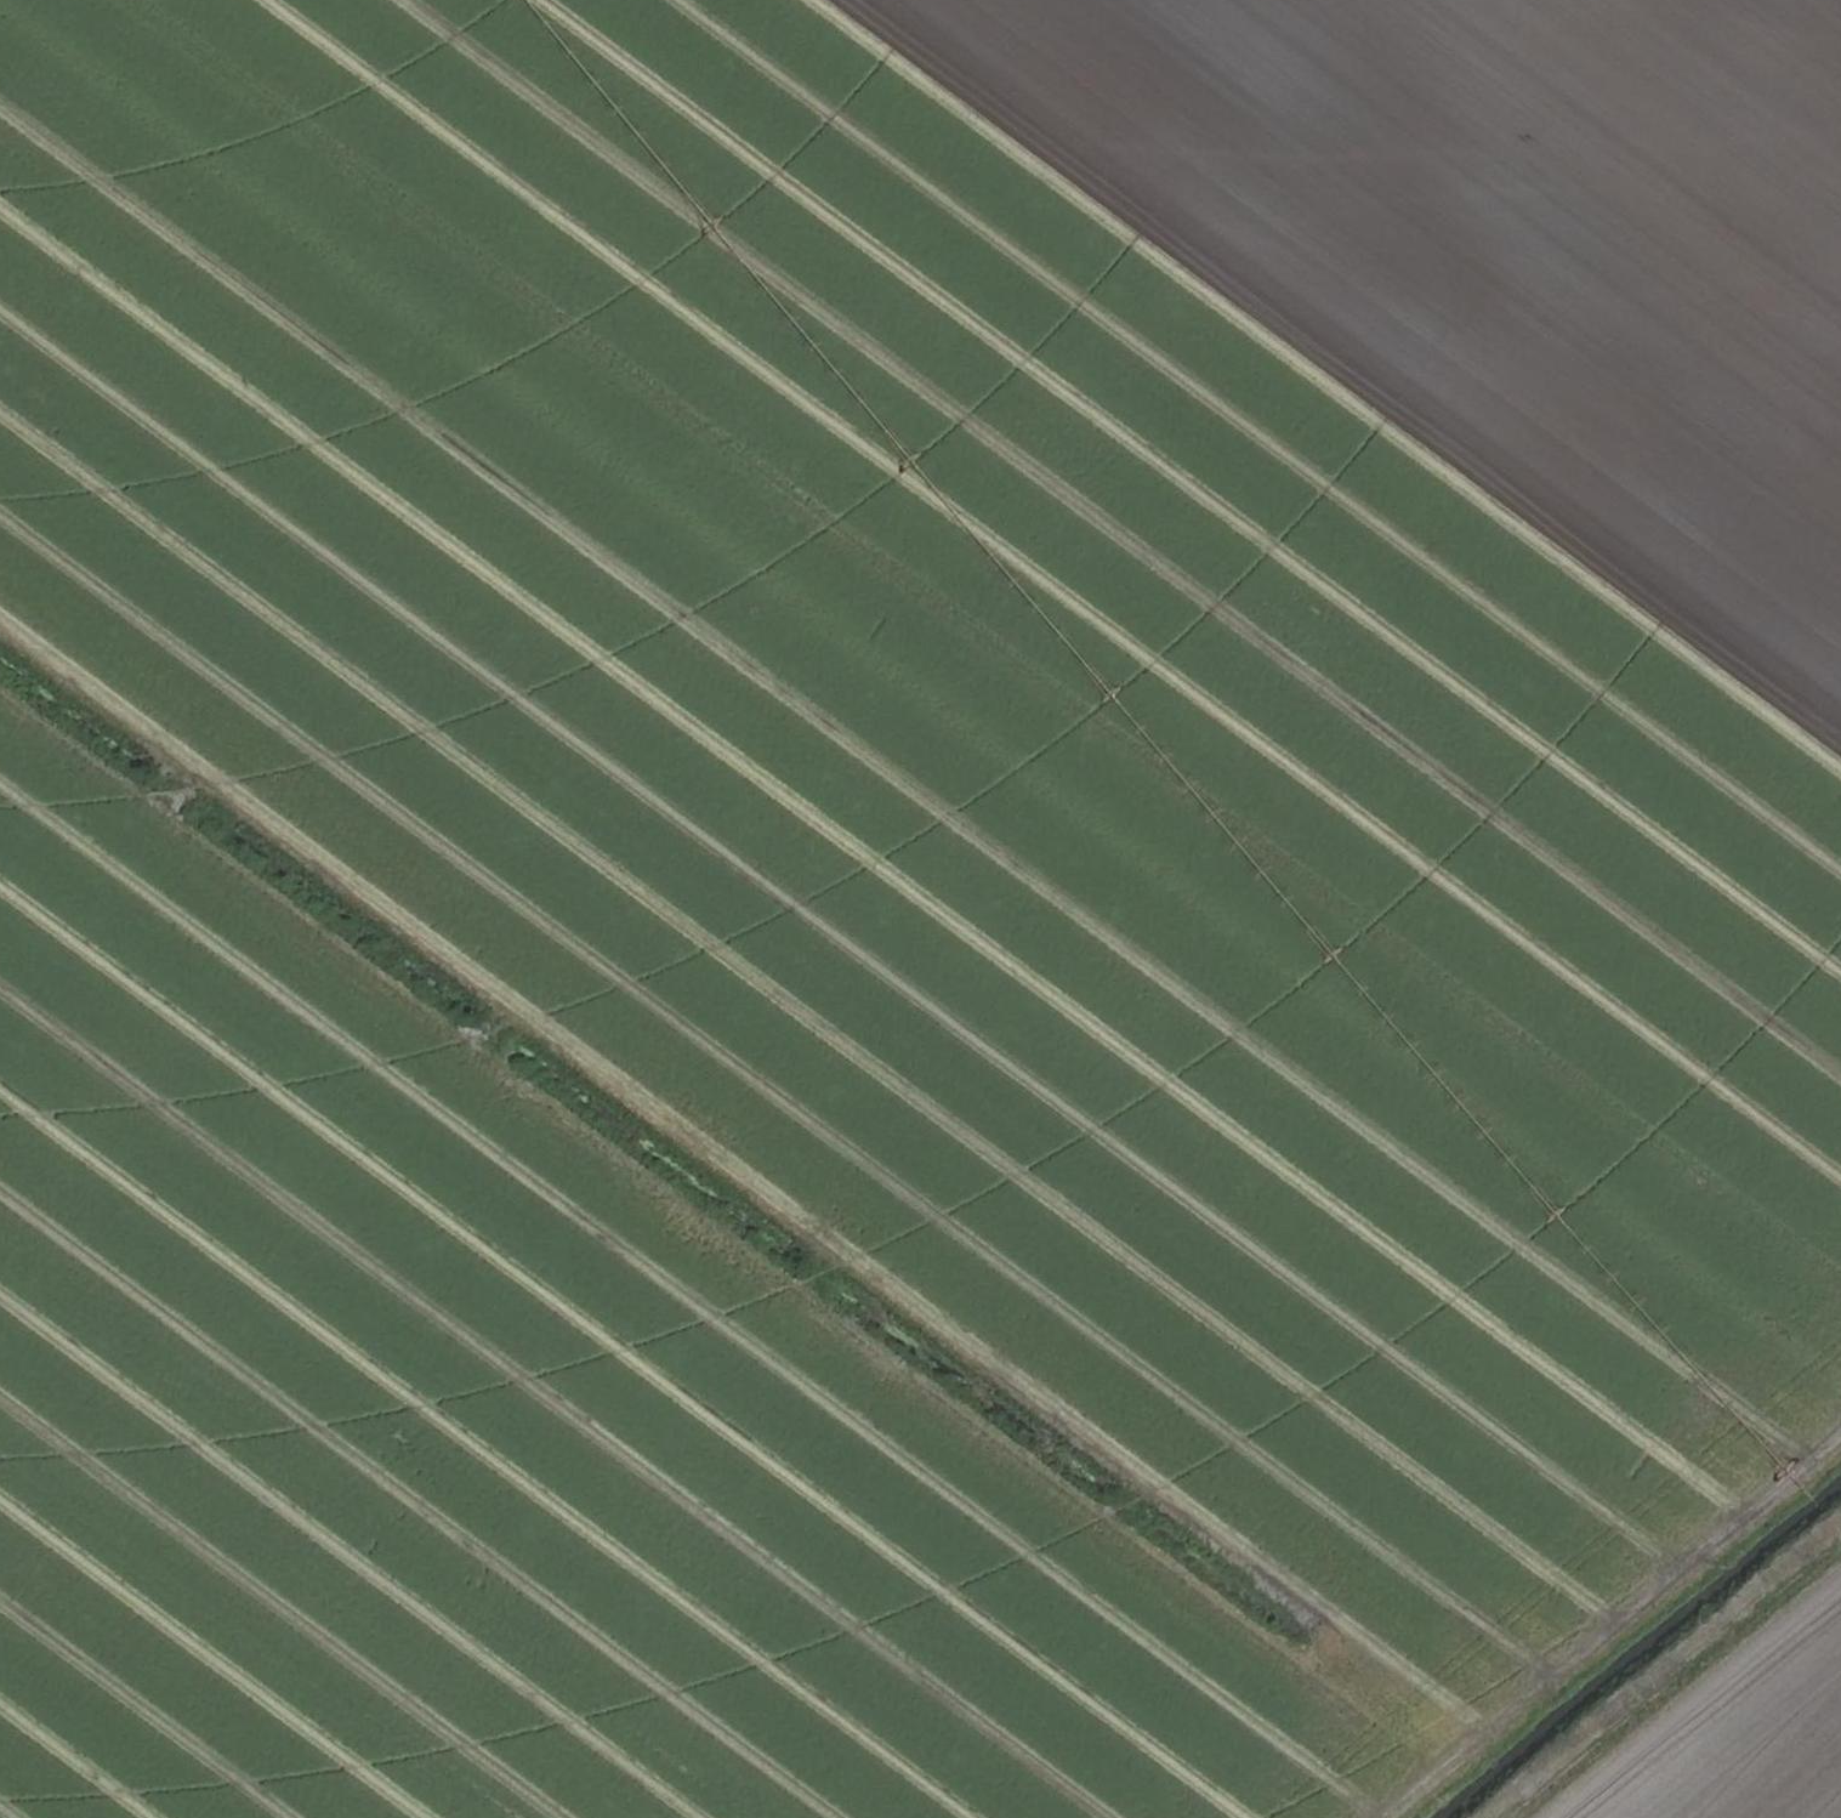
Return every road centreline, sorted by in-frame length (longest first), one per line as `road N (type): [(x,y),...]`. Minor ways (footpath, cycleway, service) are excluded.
road 1 (track): [(1840,1550),(1518,1817)]

